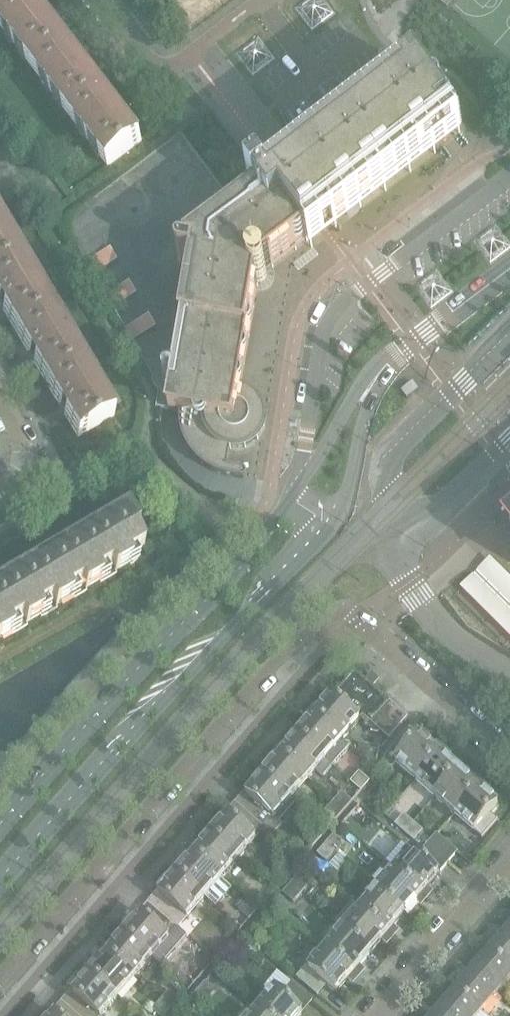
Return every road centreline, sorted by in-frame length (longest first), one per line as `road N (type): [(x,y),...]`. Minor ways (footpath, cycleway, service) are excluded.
road 1 (tertiary): [(0,886),(339,514),(354,484),(377,375)]
road 2 (tertiary): [(377,375),(244,564),(0,833)]
road 3 (residential): [(0,981),(272,666),(338,610)]
road 4 (residential): [(509,748),(360,618),(338,610)]
road 5 (residential): [(372,1015),(509,856)]
road 6 (tertiary): [(377,375),(509,269)]
road 7 (residential): [(191,54),(173,67),(153,64),(102,0)]

